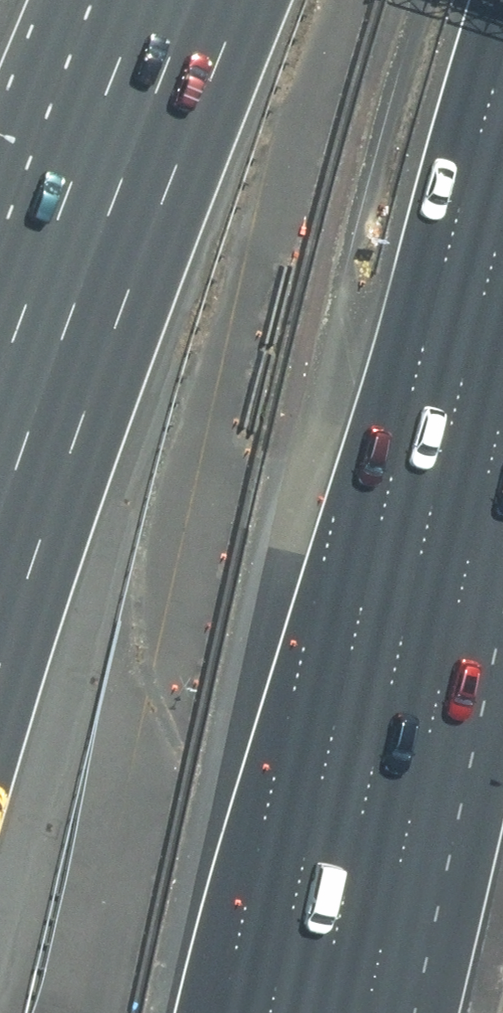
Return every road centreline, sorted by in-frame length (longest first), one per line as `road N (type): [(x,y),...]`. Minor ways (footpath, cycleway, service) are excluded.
road 1 (motorway): [(502,85),(368,583),(275,1012)]
road 2 (motorway): [(78,441),(249,0)]
road 3 (motorway): [(78,441),(181,0)]
road 4 (motorway): [(0,683),(78,441)]

